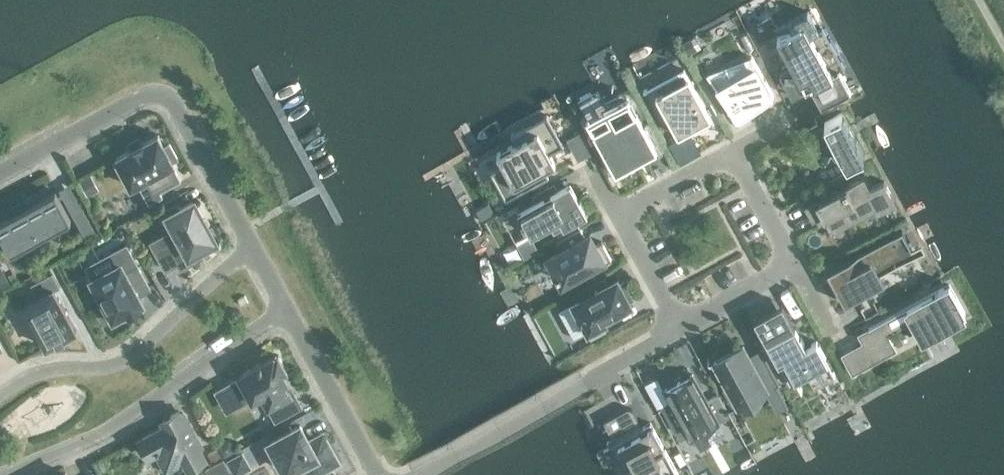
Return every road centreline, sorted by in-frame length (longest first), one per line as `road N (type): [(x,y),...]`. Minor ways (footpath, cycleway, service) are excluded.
road 1 (residential): [(0,173),(158,93),(178,107),(251,249)]
road 2 (residential): [(2,474),(104,433),(285,311)]
road 3 (residential): [(251,249),(135,357),(28,379),(0,398)]
road 4 (residential): [(421,474),(678,330)]
road 5 (residential): [(285,311),(375,474)]
road 6 (residential): [(613,212),(734,149)]
road 7 (residential): [(678,330),(613,212)]
road 8 (residential): [(678,330),(794,264)]
road 9 (residential): [(734,149),(794,264)]

